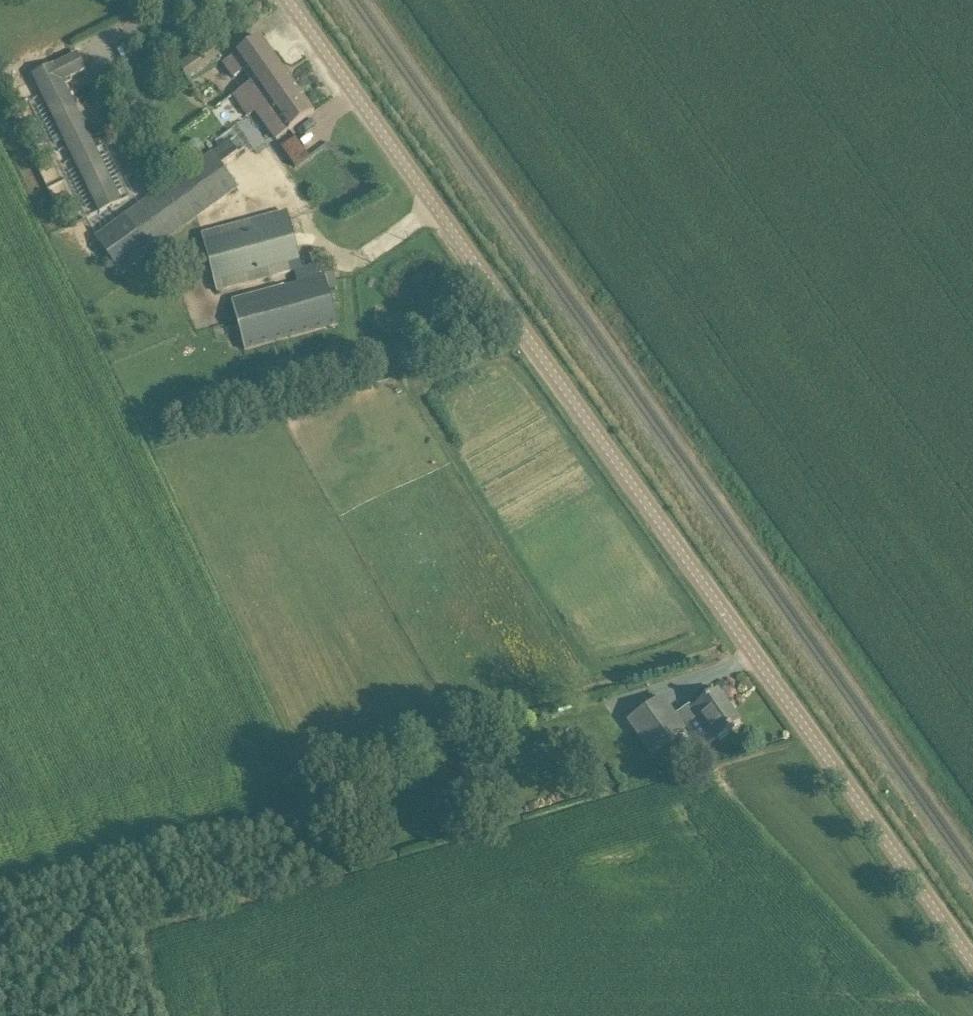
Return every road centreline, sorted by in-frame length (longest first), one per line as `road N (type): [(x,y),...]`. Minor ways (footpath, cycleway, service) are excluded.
road 1 (unclassified): [(972,962),(291,0)]

